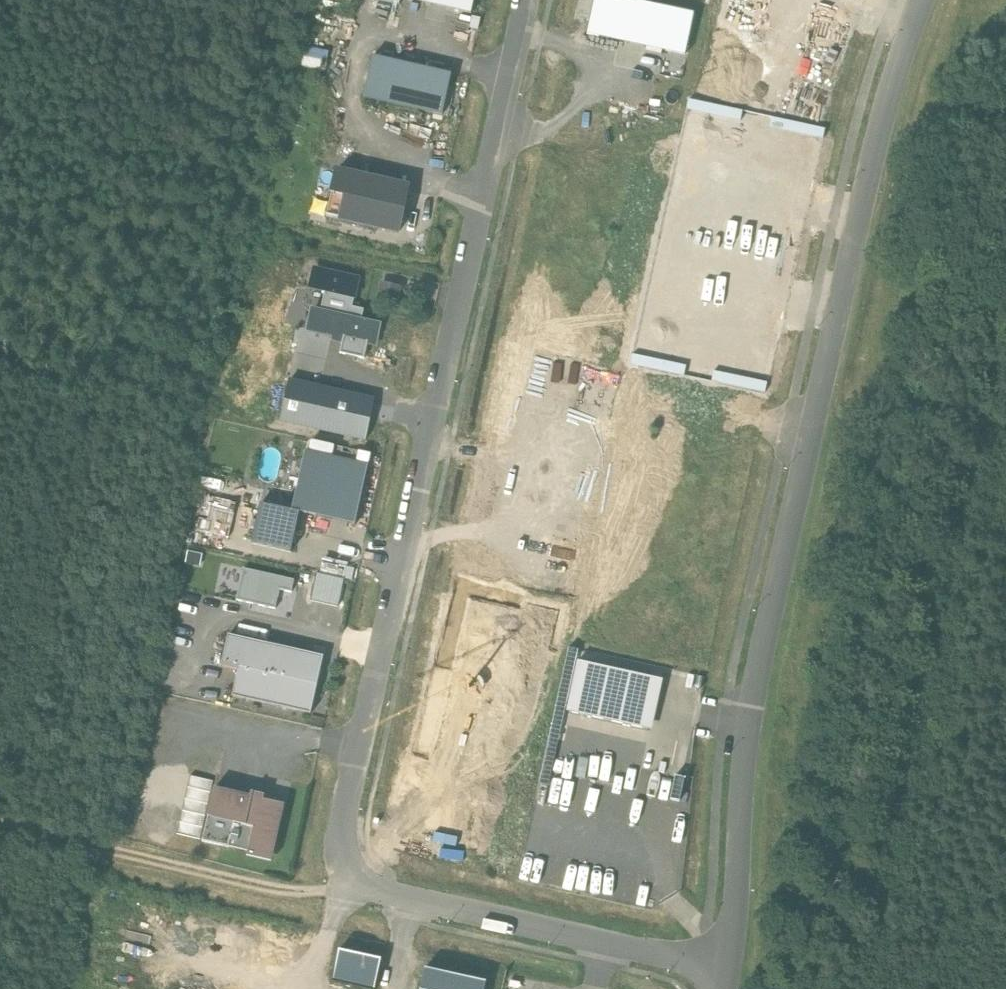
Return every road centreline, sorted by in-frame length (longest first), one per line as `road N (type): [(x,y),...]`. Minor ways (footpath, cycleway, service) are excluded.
road 1 (unclassified): [(729,969),(359,886),(342,850),(527,0)]
road 2 (unclassified): [(729,969),(764,643),(856,210),(921,0)]
road 3 (track): [(350,880),(309,896),(0,825)]

